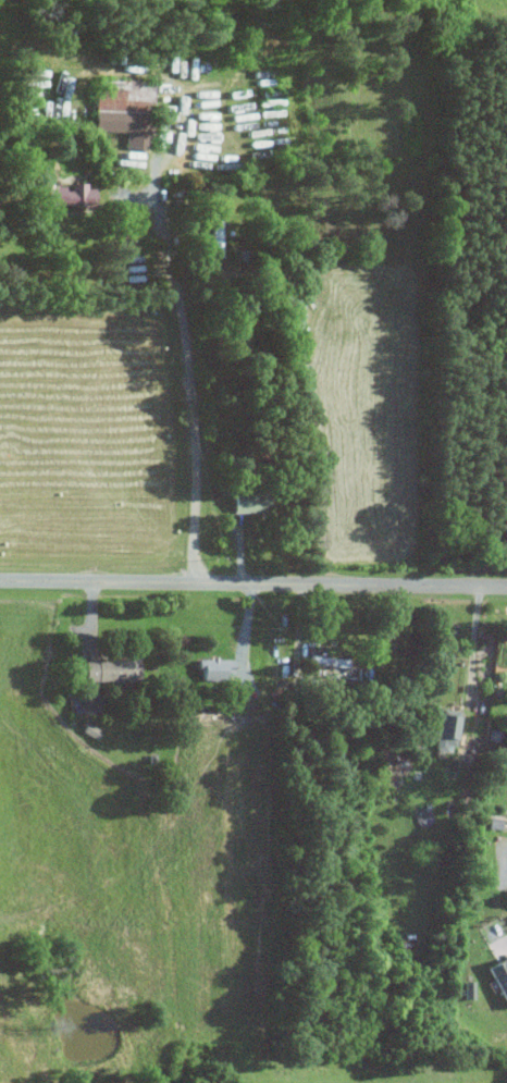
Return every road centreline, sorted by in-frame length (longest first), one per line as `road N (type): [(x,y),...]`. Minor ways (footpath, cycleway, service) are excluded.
road 1 (residential): [(506,580),(0,579)]

